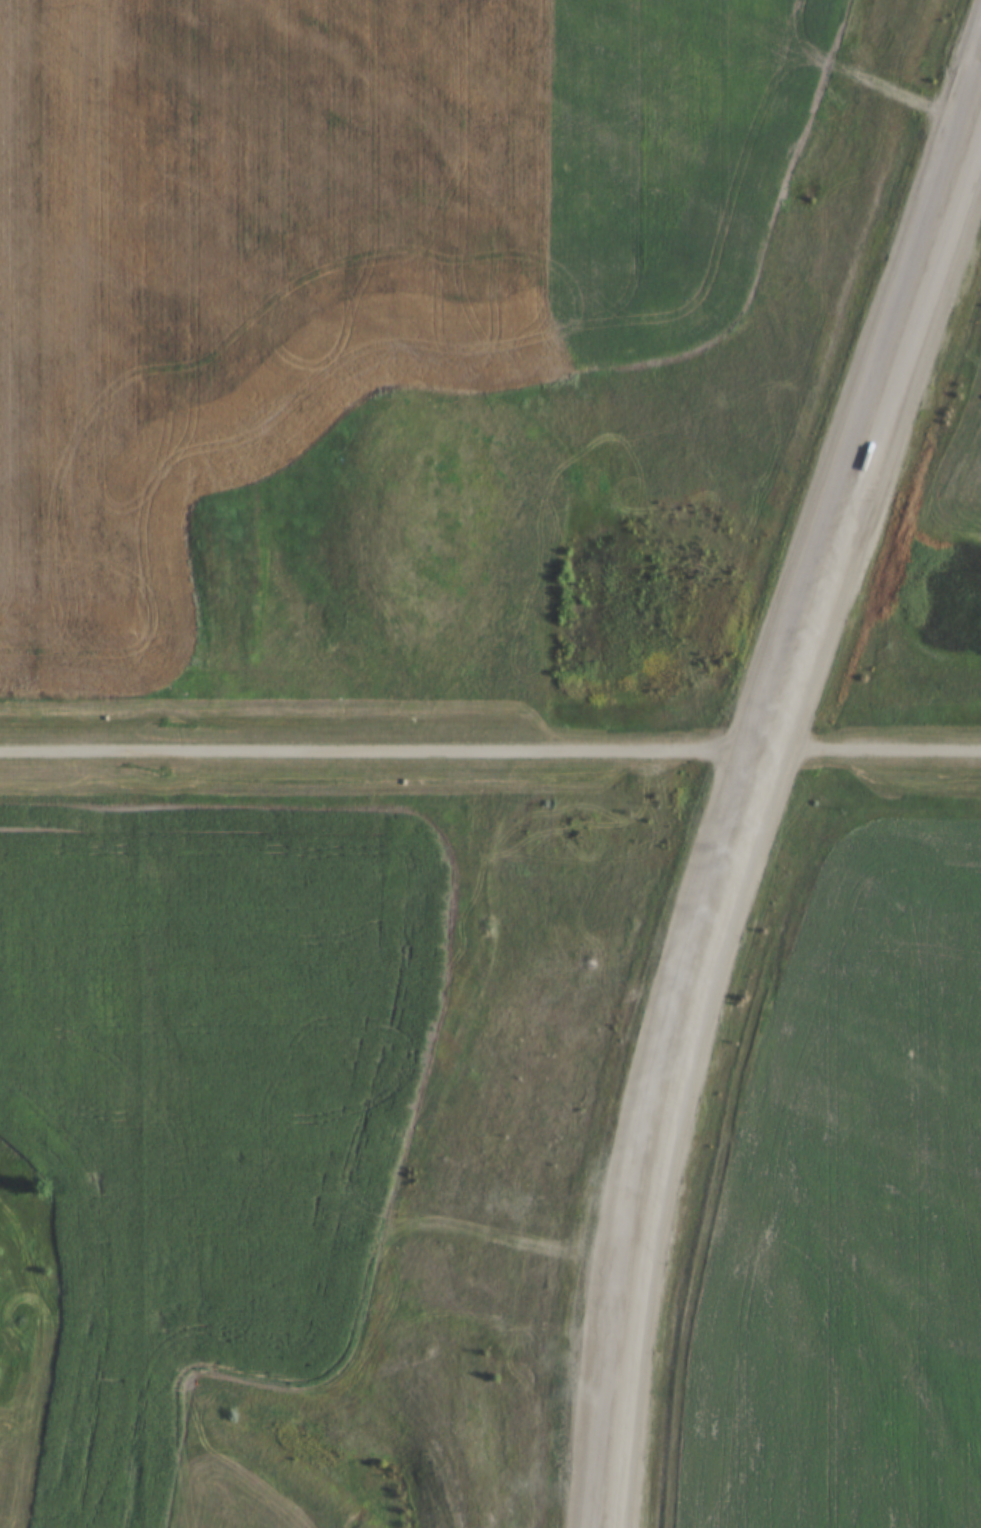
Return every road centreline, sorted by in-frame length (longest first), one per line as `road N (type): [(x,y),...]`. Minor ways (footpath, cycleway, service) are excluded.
road 1 (residential): [(612,1527),(655,1237),(765,748)]
road 2 (track): [(821,557),(815,470),(794,386),(757,307),(707,236),(610,149),(352,0)]

